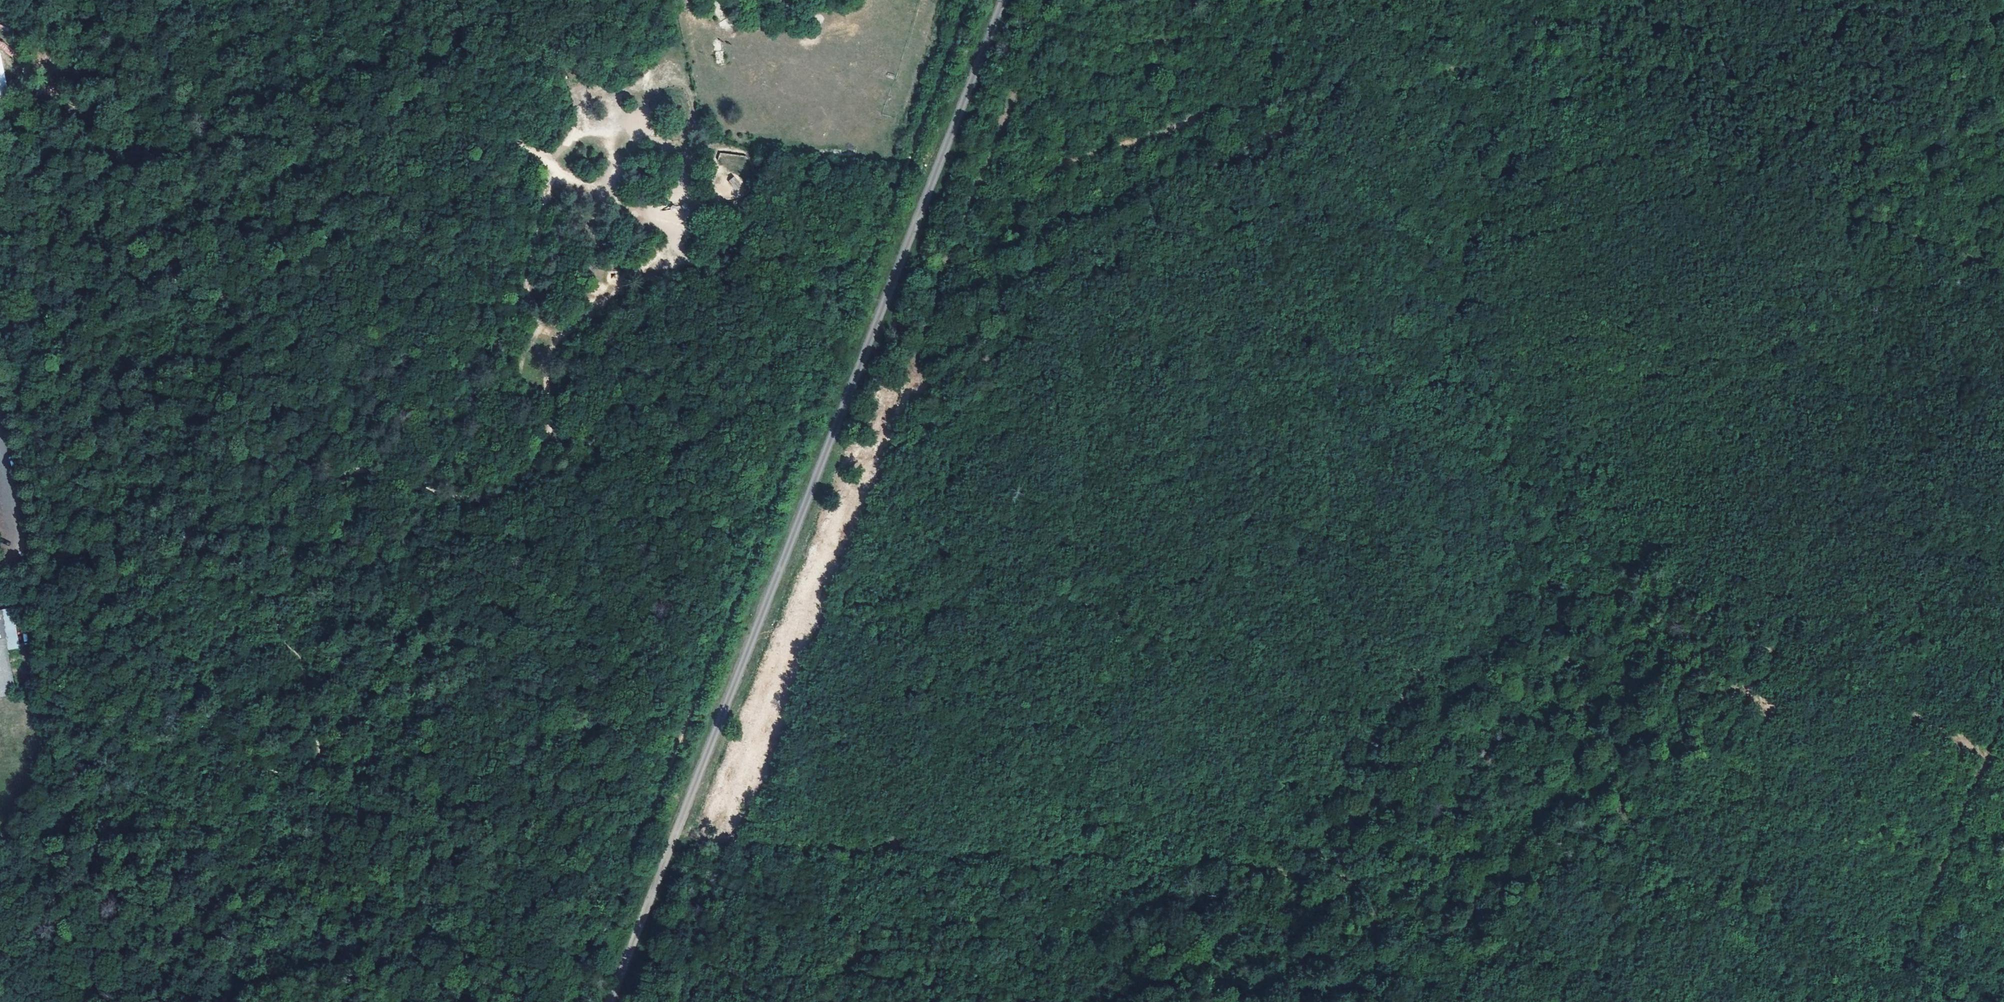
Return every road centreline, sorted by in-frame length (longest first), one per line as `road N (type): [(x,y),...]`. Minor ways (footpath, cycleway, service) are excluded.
road 1 (unclassified): [(1005,0),(612,1001)]

